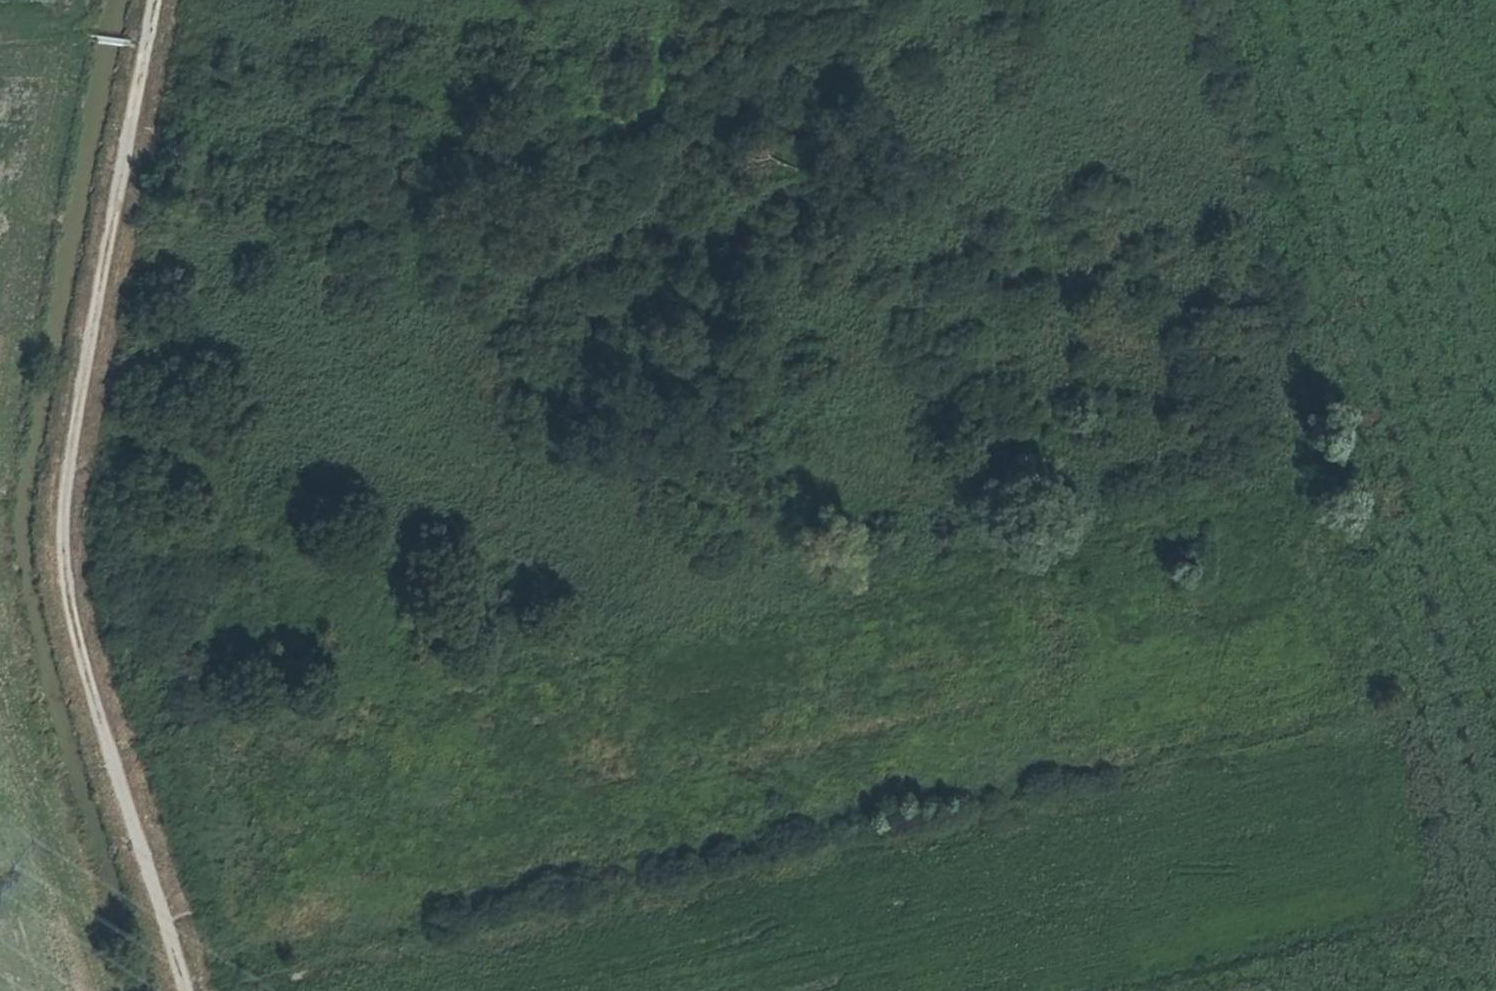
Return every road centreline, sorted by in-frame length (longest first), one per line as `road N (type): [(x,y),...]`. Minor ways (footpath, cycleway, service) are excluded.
road 1 (track): [(176,990),(65,635),(57,517),(149,0)]

